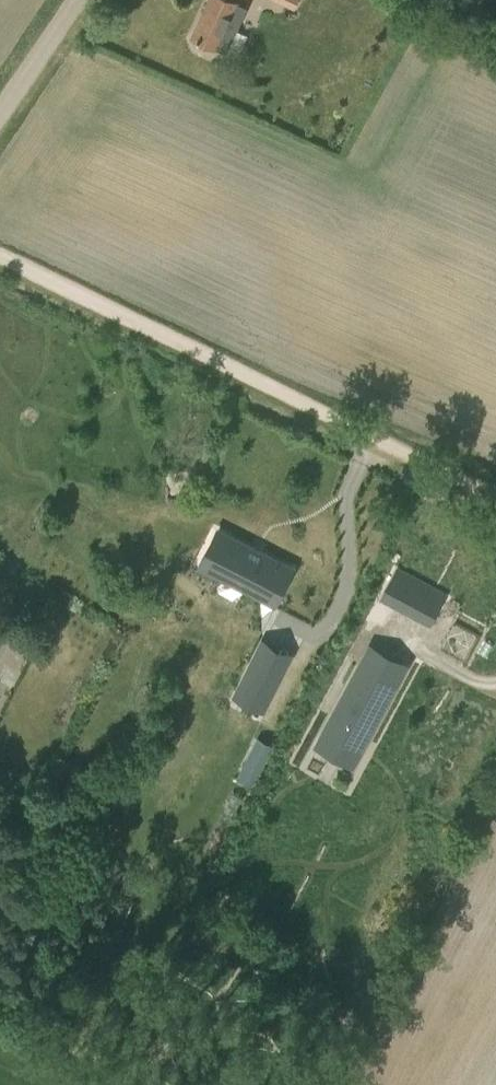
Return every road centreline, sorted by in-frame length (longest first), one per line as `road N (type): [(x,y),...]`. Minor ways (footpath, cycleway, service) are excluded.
road 1 (track): [(0,258),(495,497)]
road 2 (tertiary): [(0,113),(76,0)]

